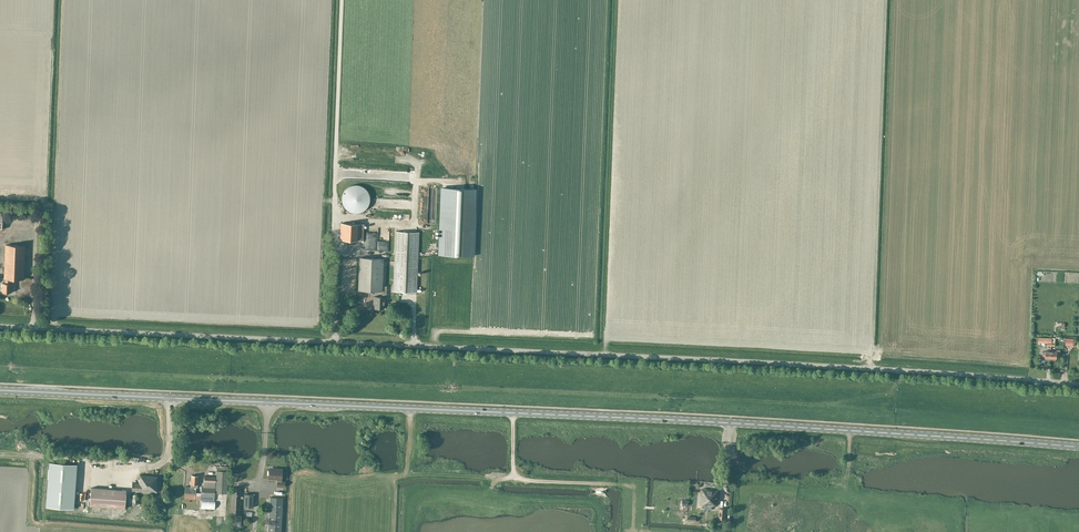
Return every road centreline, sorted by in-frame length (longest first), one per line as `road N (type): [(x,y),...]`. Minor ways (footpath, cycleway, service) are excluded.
road 1 (unclassified): [(1078,386),(0,326)]
road 2 (primary): [(1078,447),(0,390)]
road 3 (track): [(407,475),(616,486)]

